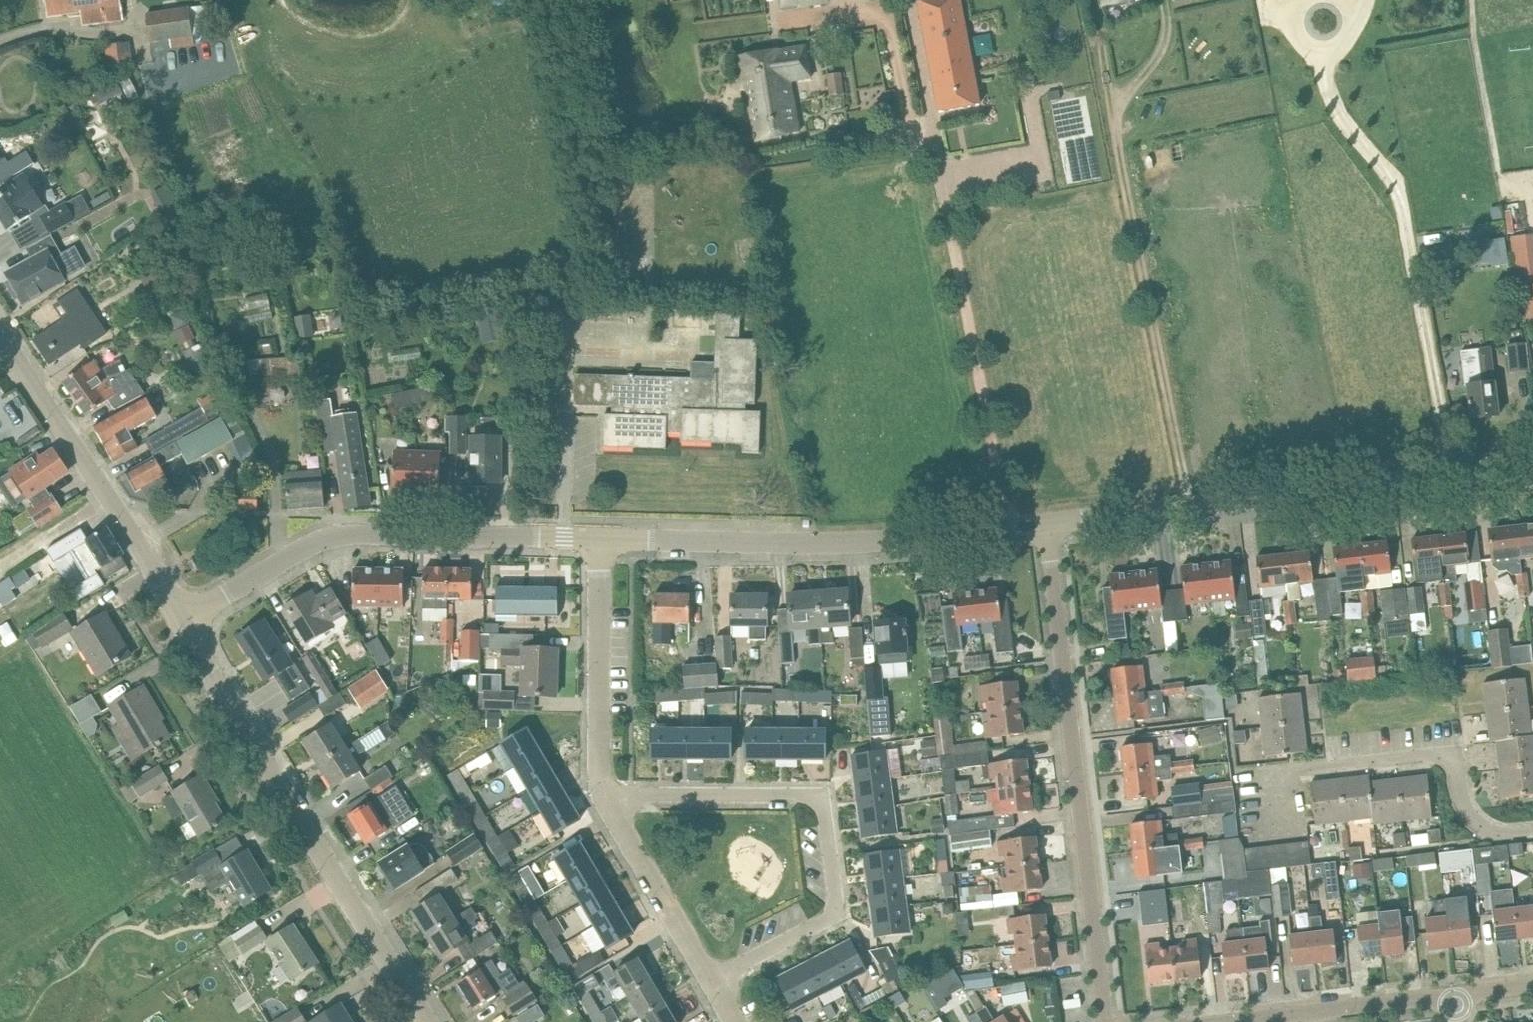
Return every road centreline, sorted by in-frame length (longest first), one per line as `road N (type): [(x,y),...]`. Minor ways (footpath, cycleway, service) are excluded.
road 1 (residential): [(1107,1021),(1046,522)]
road 2 (tertiary): [(1046,522),(1532,463)]
road 3 (residential): [(426,1021),(211,676),(183,618)]
road 4 (residential): [(609,806),(649,795),(805,794),(823,809),(835,909),(713,982)]
road 5 (tertiary): [(600,538),(852,542),(1046,522)]
road 6 (tertiary): [(183,618),(320,540),(600,538)]
road 7 (residential): [(1532,831),(1493,832),(1478,824),(1463,804),(1452,757),(1442,753),(1280,770),(1288,840)]
road 8 (tertiary): [(183,618),(0,335)]
road 9 (residential): [(609,806),(600,772),(600,538)]
road 10 (residential): [(1231,1021),(1454,996)]
road 11 (residential): [(713,982),(609,806)]

